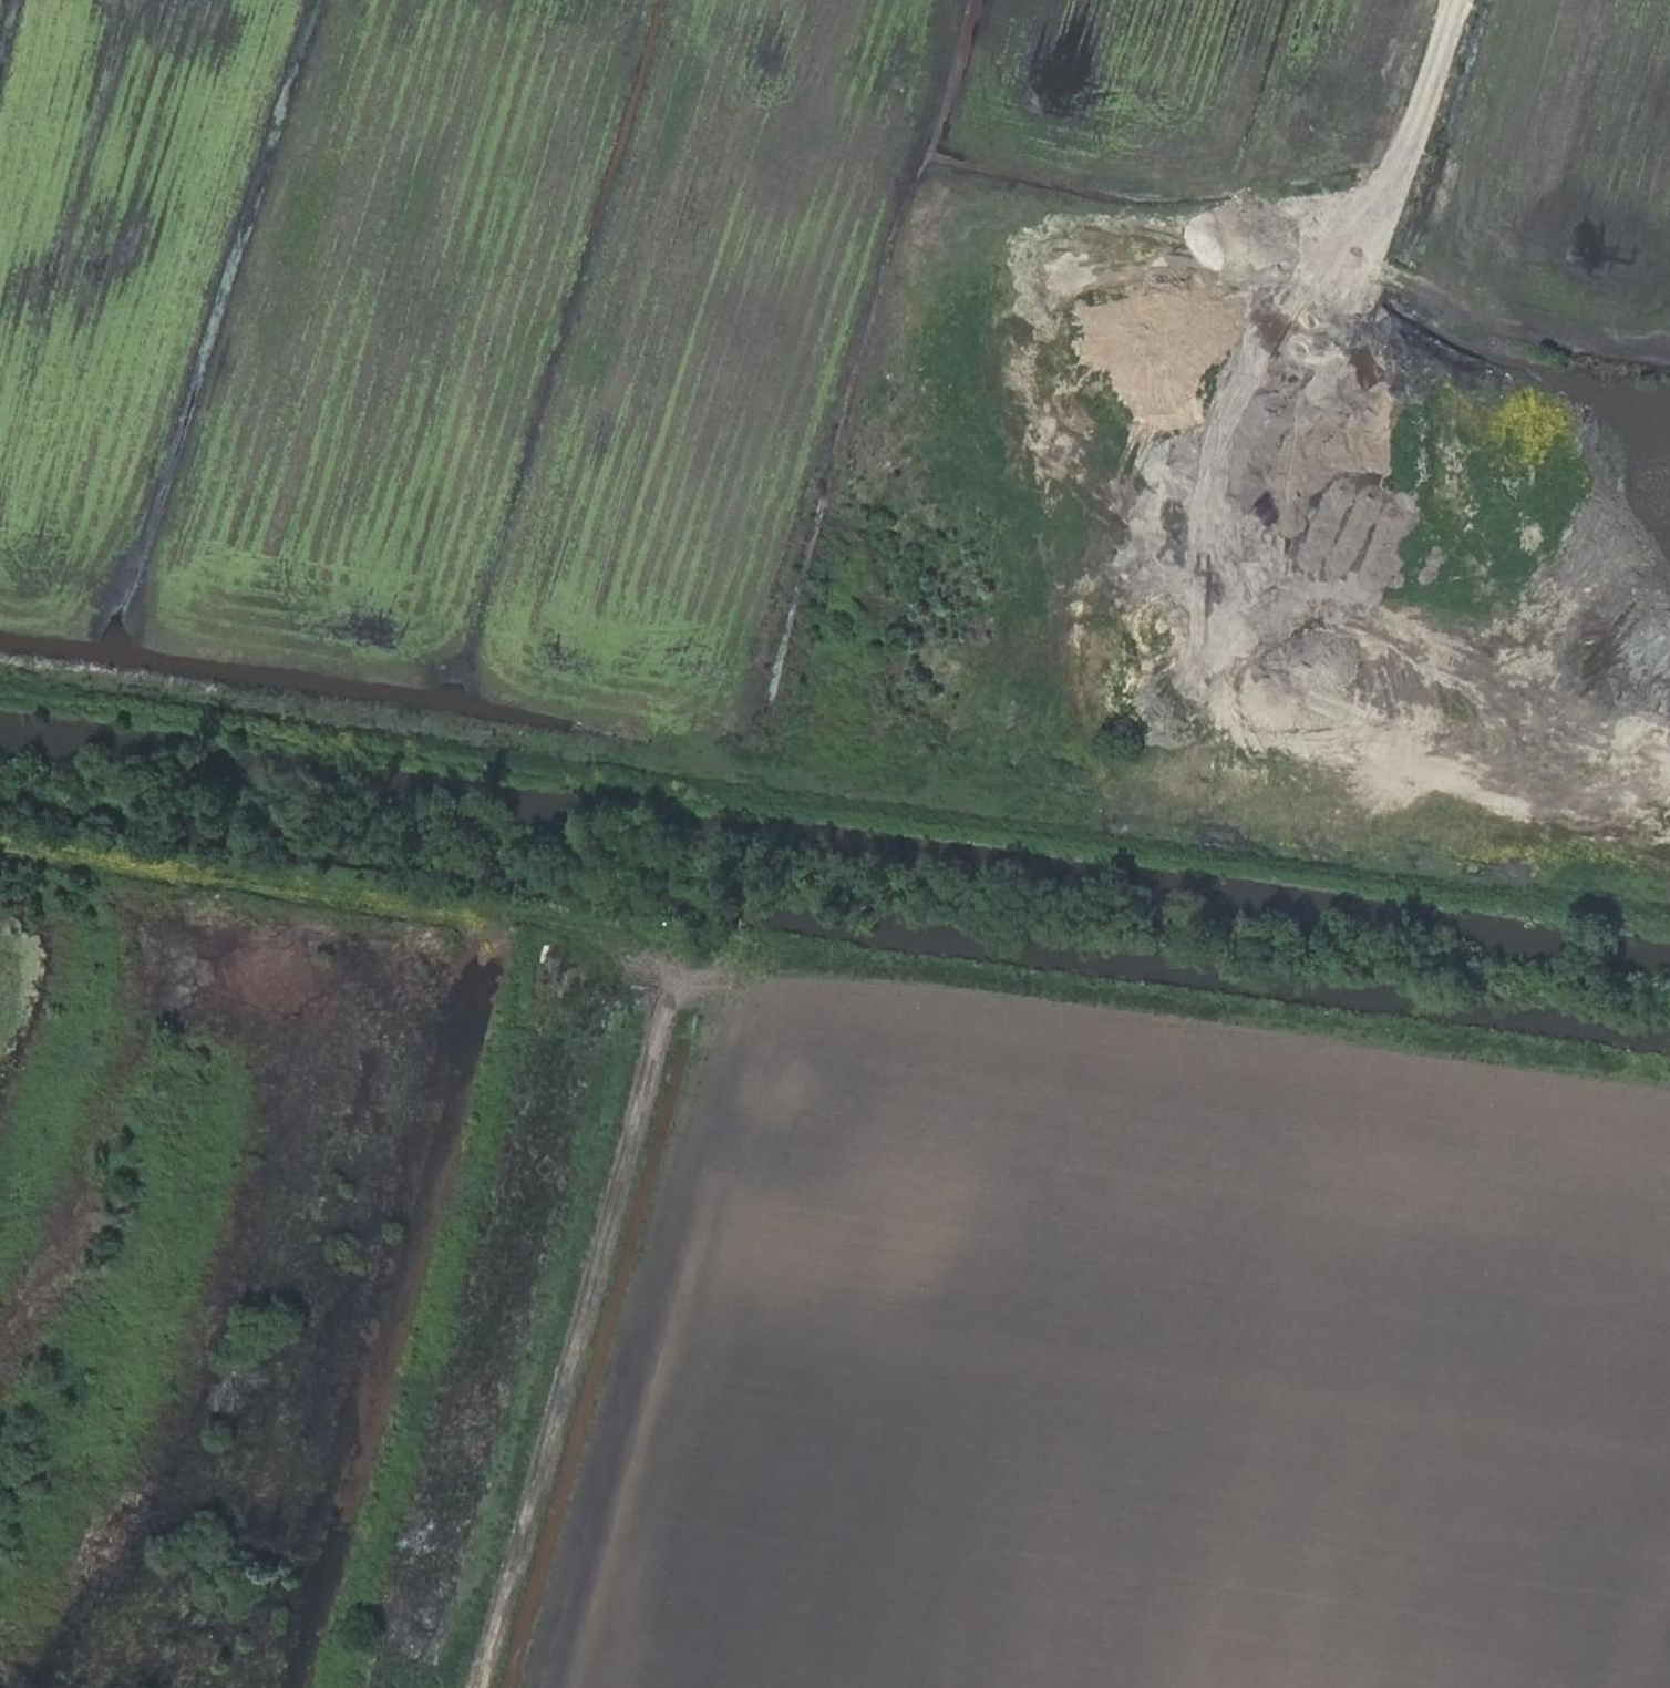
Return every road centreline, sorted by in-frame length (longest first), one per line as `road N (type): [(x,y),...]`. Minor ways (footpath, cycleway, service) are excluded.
road 1 (track): [(481,1687),(688,937),(1669,1066)]
road 2 (track): [(1341,267),(1402,154),(1450,0)]

